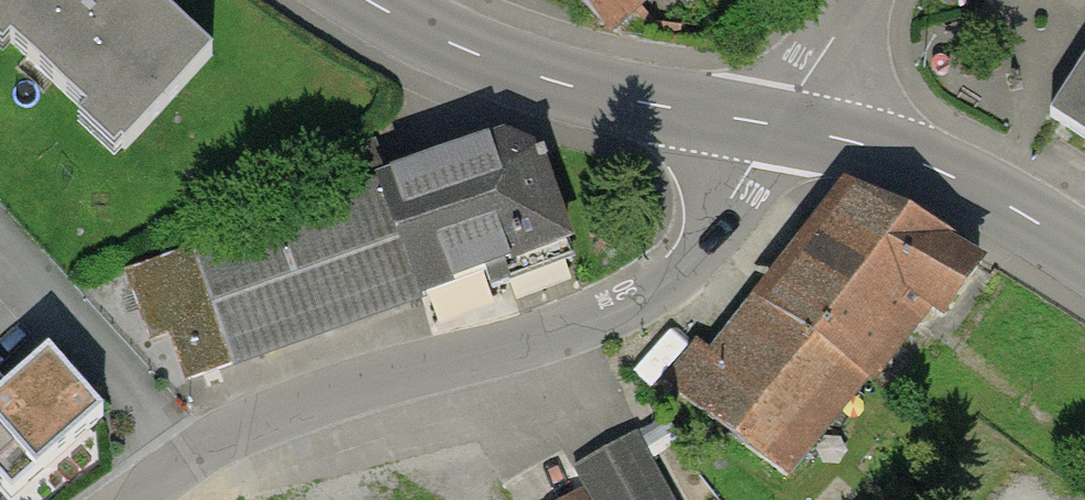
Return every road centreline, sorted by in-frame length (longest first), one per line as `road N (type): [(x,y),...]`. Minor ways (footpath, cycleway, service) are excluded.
road 1 (residential): [(777,126),(703,248),(638,302),(233,432),(131,499)]
road 2 (tertiary): [(371,0),(486,57),(603,94),(777,126)]
road 3 (tertiary): [(777,126),(873,147),(965,181),(1084,253)]
road 4 (residential): [(860,0),(777,126)]

